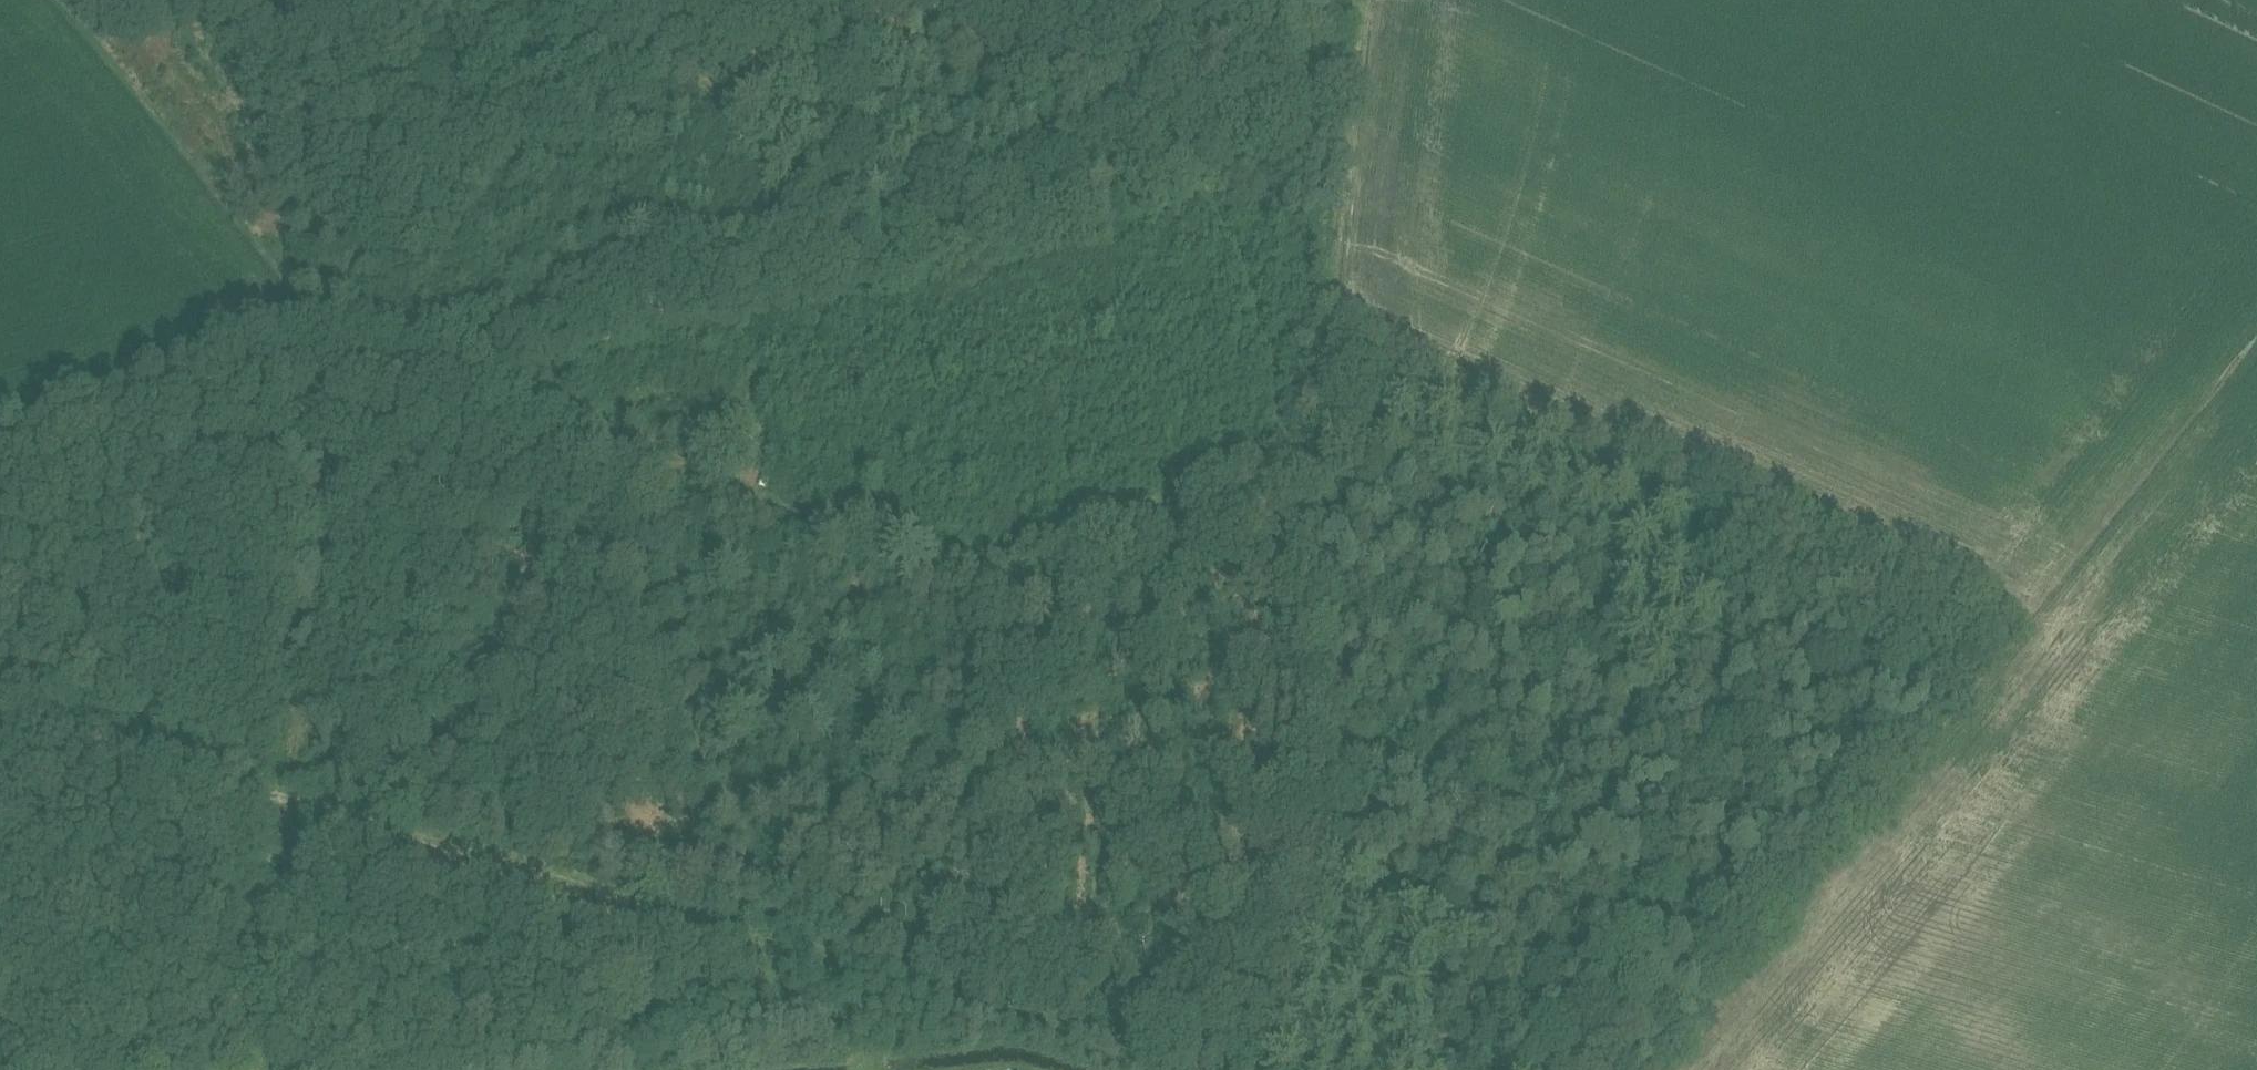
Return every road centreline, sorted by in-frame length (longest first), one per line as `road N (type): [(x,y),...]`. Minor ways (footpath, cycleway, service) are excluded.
road 1 (track): [(1181,1069),(0,707)]
road 2 (track): [(1247,1069),(1351,300)]

